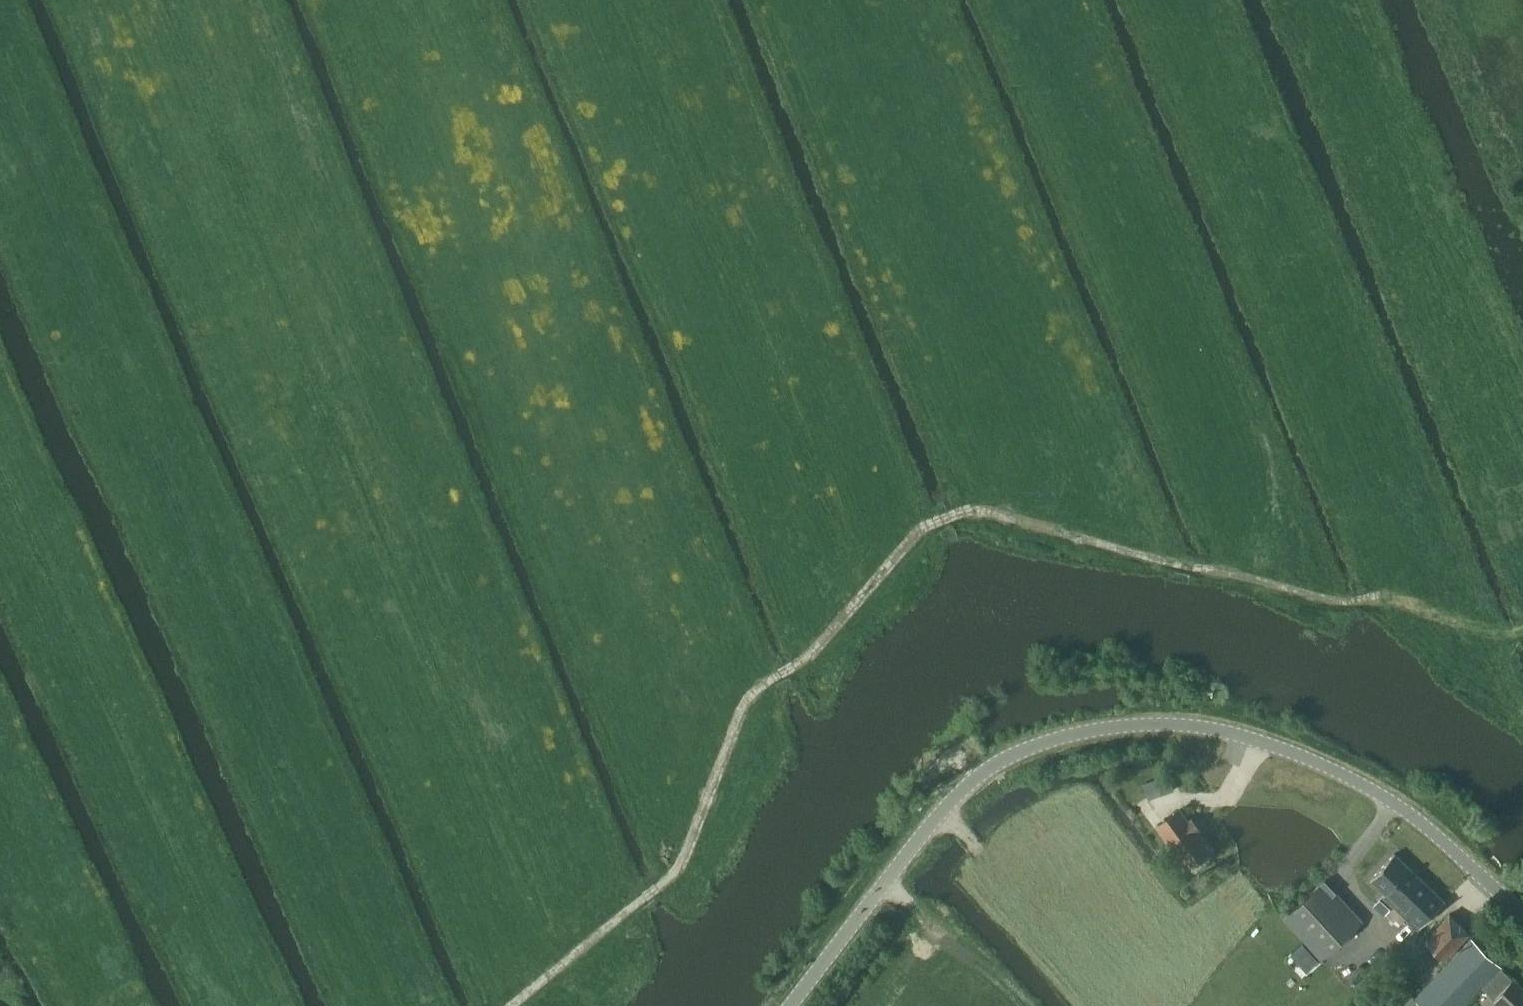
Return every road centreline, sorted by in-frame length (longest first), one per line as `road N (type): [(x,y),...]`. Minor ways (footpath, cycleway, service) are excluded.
road 1 (unclassified): [(788,1005),(928,825),(1027,750),(1153,724),(1252,738),(1315,761),(1386,802),(1522,915)]

